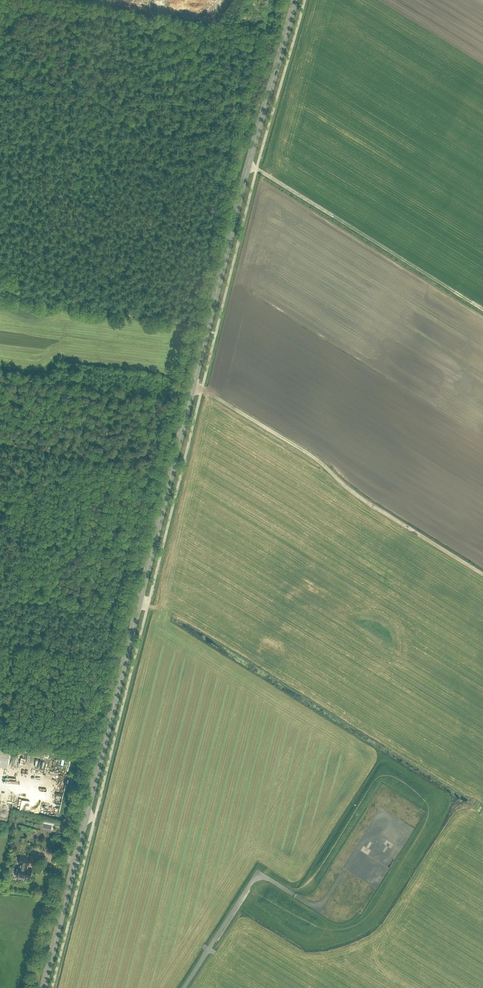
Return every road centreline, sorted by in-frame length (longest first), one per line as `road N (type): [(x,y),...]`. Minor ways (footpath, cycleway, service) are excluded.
road 1 (primary): [(44,987),(295,0)]
road 2 (track): [(201,390),(482,574)]
road 3 (track): [(175,456),(164,454),(86,768)]
road 4 (track): [(164,454),(237,165)]
road 5 (track): [(257,169),(482,309)]
road 6 (track): [(0,297),(206,333)]
road 7 (track): [(164,454),(99,458),(0,443)]

